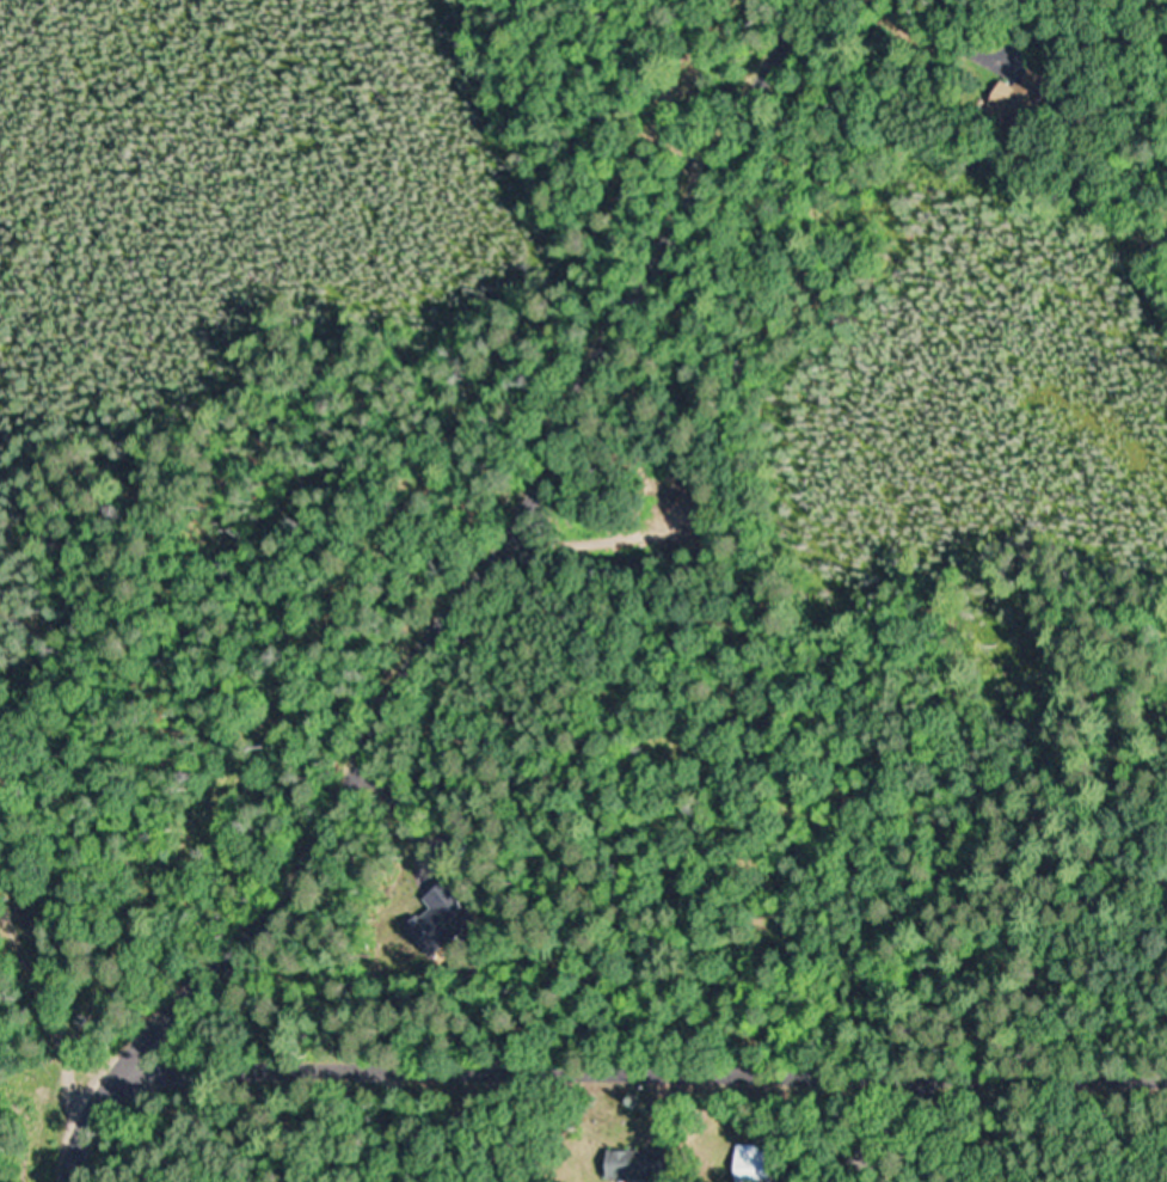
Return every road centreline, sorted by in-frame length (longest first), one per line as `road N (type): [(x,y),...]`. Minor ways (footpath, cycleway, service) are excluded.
road 1 (residential): [(70,1181),(75,1152),(129,1052),(256,930),(338,821),(423,649),(534,495),(612,323),(670,237),(804,0)]
road 2 (residential): [(1166,1077),(121,1067)]

